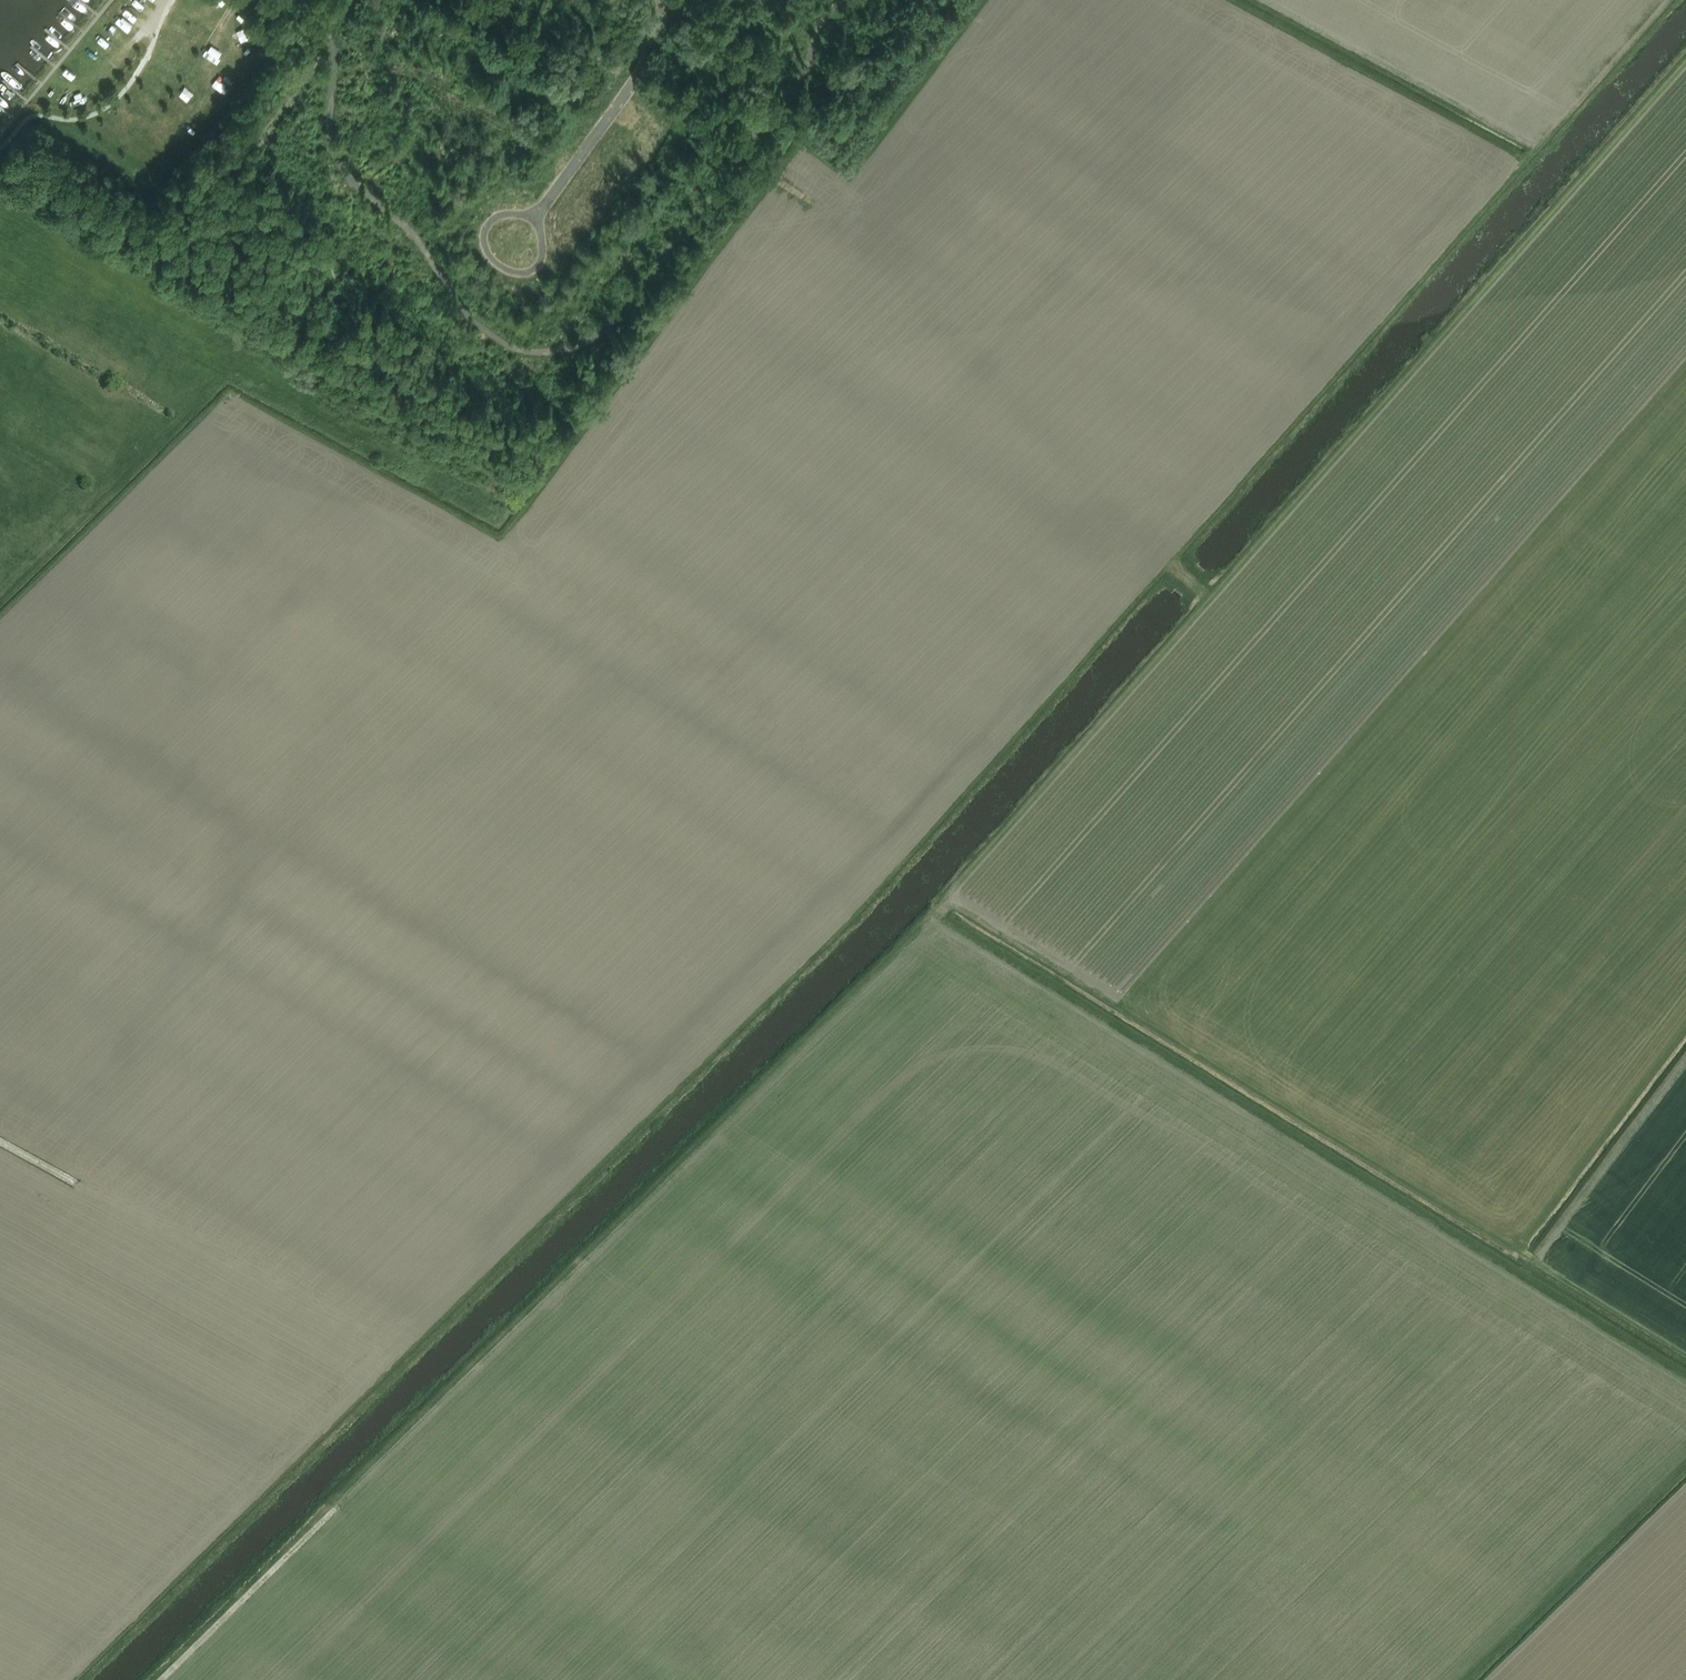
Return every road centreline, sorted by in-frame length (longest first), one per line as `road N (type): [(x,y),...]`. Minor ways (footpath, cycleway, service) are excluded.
road 1 (unclassified): [(535,222),(671,20),(670,0)]
road 2 (unclassified): [(163,1679),(341,1507)]
road 3 (unclassified): [(535,222),(512,215),(492,225),(485,247),(496,269),(518,276),(538,266),(546,245),(540,226)]

